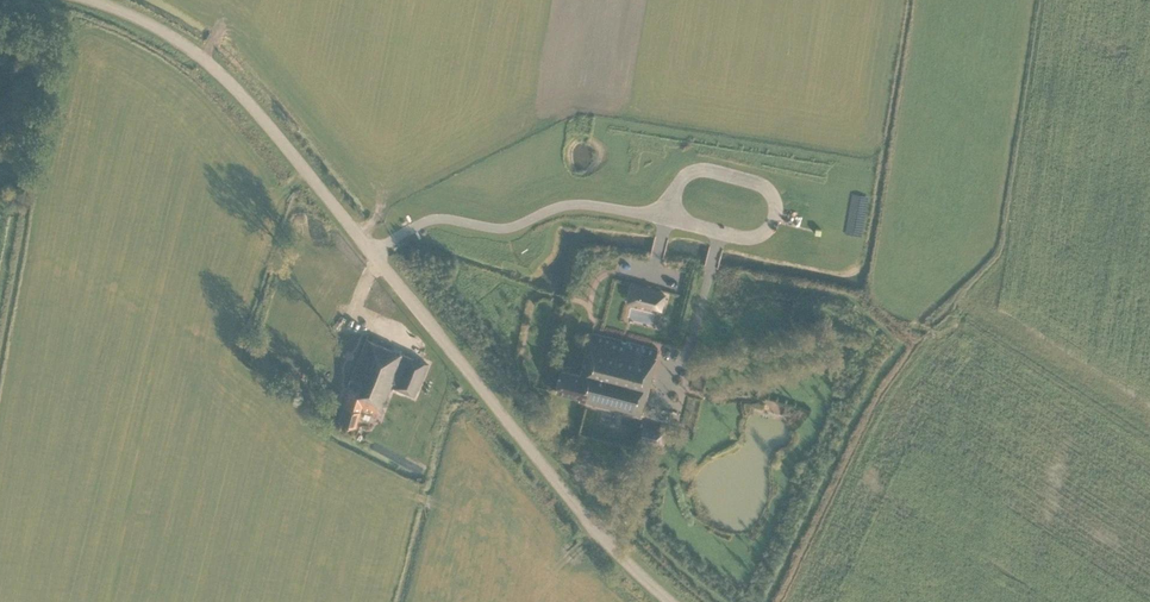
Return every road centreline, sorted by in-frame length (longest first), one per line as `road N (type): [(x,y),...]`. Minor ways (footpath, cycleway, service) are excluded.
road 1 (tertiary): [(673,601),(602,538),(248,100),(182,42),(97,0)]

